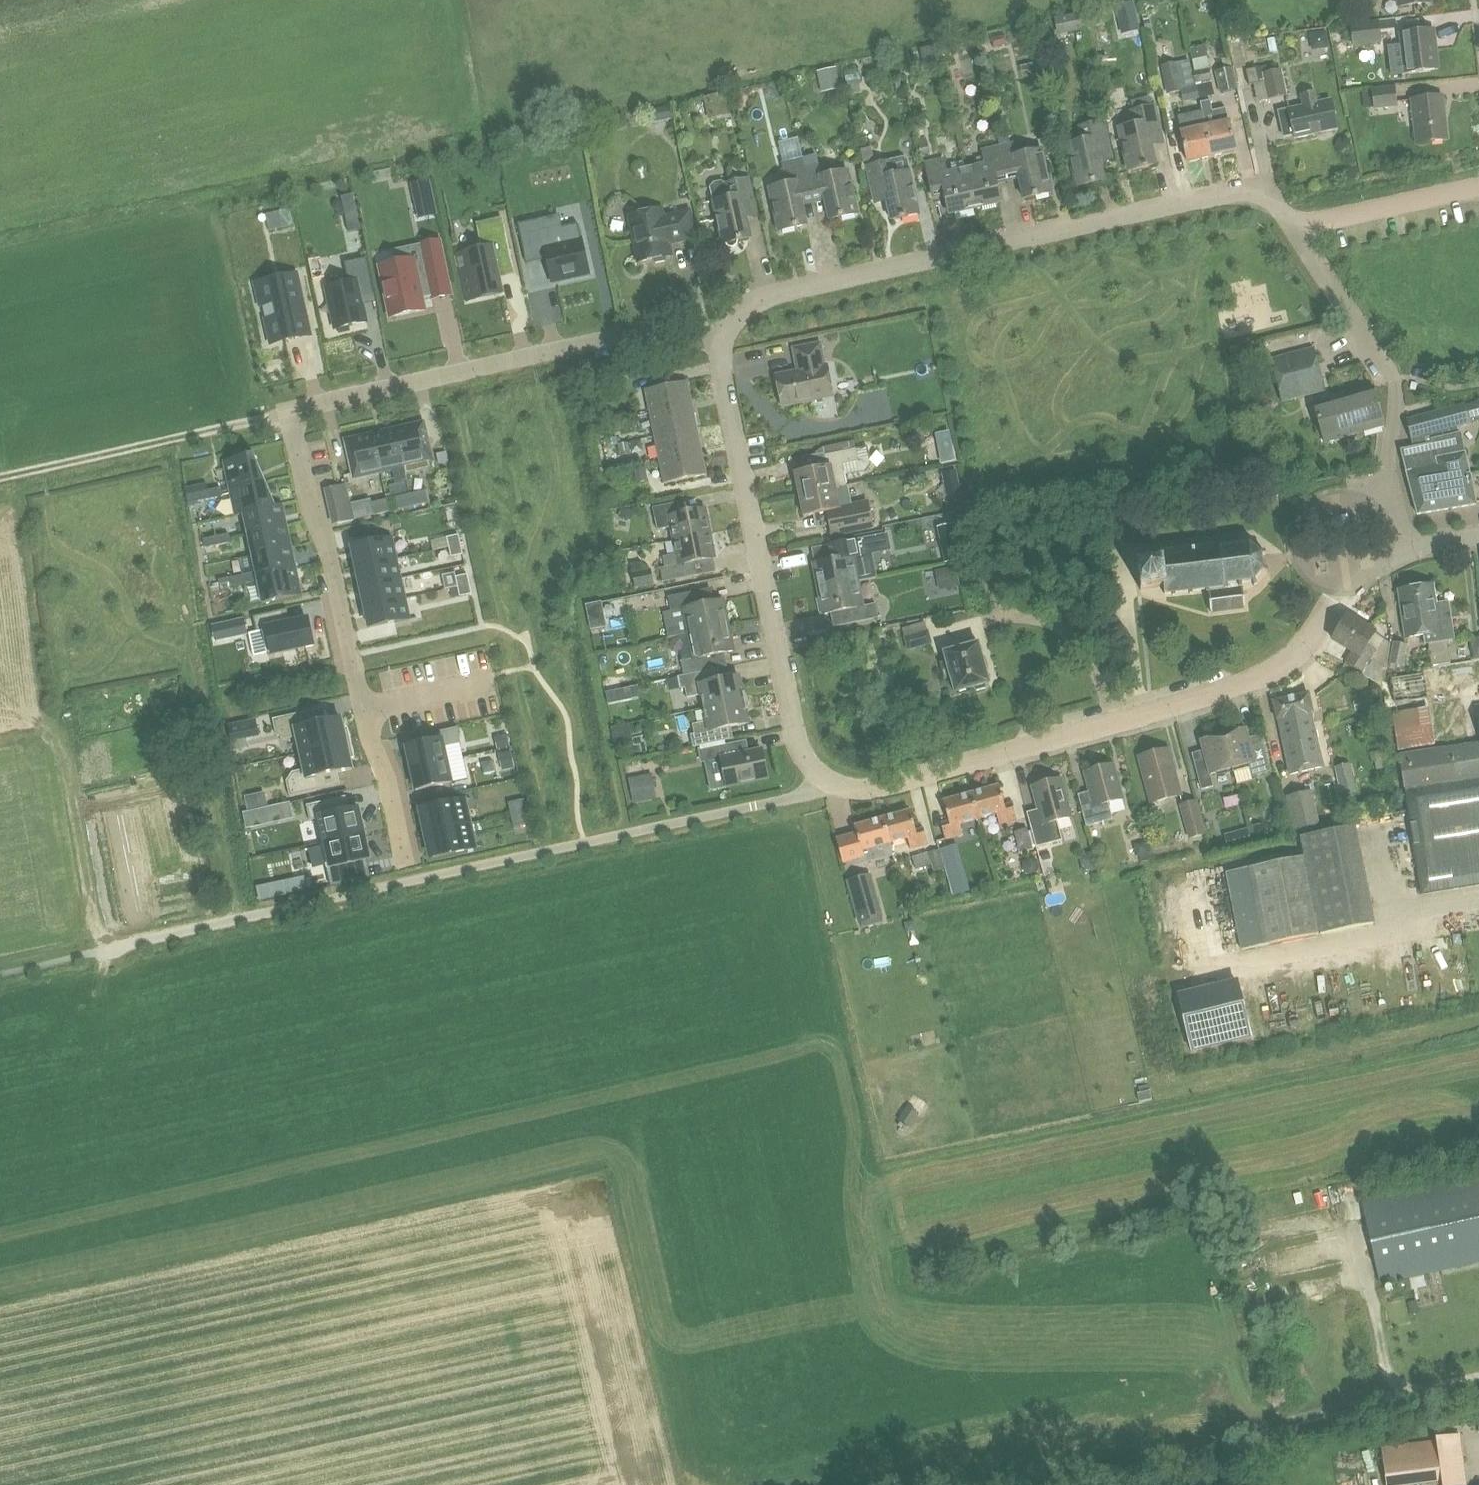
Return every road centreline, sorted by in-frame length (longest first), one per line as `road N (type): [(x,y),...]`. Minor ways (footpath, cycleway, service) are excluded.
road 1 (track): [(95,952),(792,798),(824,778)]
road 2 (residential): [(824,778),(878,788),(1243,685),(1300,650),(1346,591),(1414,544)]
road 3 (residential): [(724,342),(745,310),(767,296),(1237,190),(1264,195),(1292,226)]
road 4 (residential): [(300,416),(294,434),(310,509),(329,552),(409,881)]
road 5 (residential): [(824,778),(795,735),(724,387),(724,342)]
road 6 (residential): [(300,416),(319,403),(595,341),(648,335),(724,342)]
road 7 (residential): [(1292,226),(1392,377),(1388,468),(1414,544)]
road 8 (residential): [(1292,226),(1478,185)]

